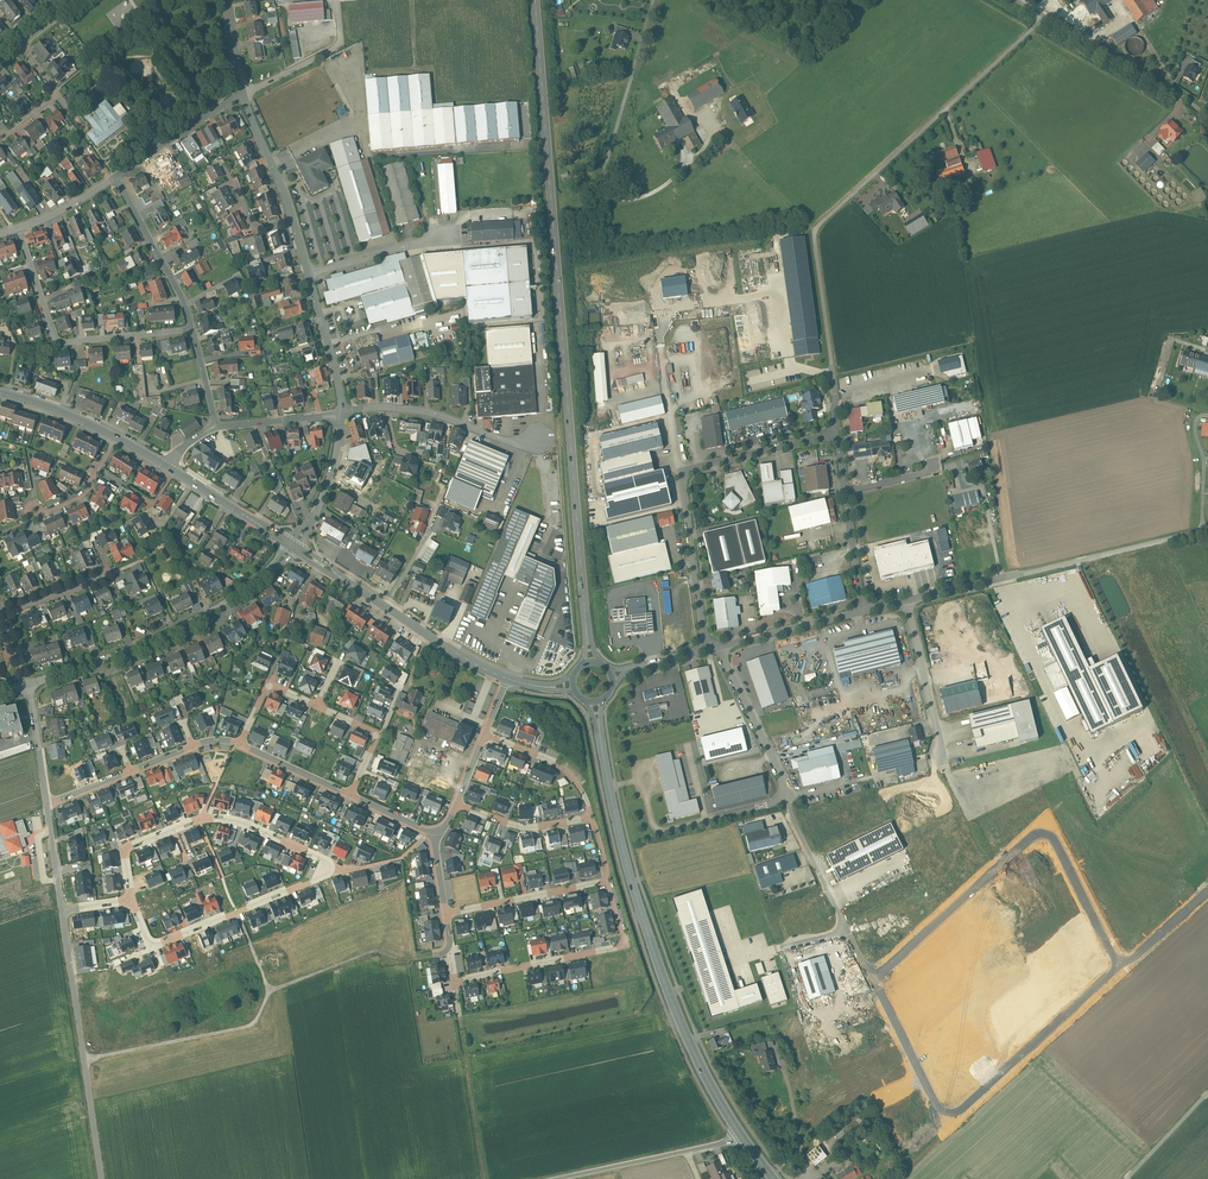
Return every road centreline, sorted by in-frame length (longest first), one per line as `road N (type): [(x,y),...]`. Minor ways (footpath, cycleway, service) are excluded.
road 1 (primary): [(535,0),(590,660)]
road 2 (unclassified): [(1044,16),(815,231),(837,433)]
road 3 (primary): [(595,702),(623,848),(653,949),(689,1042),(741,1136)]
road 4 (unclassified): [(873,980),(938,1109),(948,1114),(1121,965)]
road 5 (unclassified): [(1121,965),(1046,834),(1034,835),(873,980)]
road 6 (track): [(651,0),(609,156),(609,189),(623,199),(655,192),(698,155),(716,127)]
road 7 (unclassified): [(837,433),(685,476),(704,637),(712,648)]
road 8 (tertiary): [(27,684),(173,631),(251,586),(294,546)]
road 9 (residential): [(191,329),(55,338),(18,227)]
road 10 (primary): [(505,678),(294,546)]
road 11 (residential): [(130,901),(151,943),(160,944),(337,869)]
road 12 (residential): [(454,981),(621,947),(603,882)]
road 13 (unclassified): [(1207,527),(1001,577)]
road 14 (residential): [(239,744),(203,742),(47,803)]
road 15 (residential): [(343,413),(424,411),(506,440),(538,439)]
road 16 (unclassified): [(1044,16),(1207,117)]
road 17 (unclassified): [(741,1136),(557,1178)]
road 18 (residential): [(337,869),(236,822),(198,820),(174,830)]
road 19 (residential): [(115,177),(175,281),(191,329)]
road 20 (unclassified): [(712,648),(787,800)]
road 21 (track): [(459,1015),(483,1178)]
road 22 (residential): [(603,882),(445,914)]
road 23 (residential): [(905,601),(939,758)]
road 24 (residential): [(863,611),(712,648)]
road 25 (residential): [(242,92),(115,177)]
road 26 (residential): [(62,911),(84,1062)]
road 27 (tertiary): [(309,273),(343,413)]
road 28 (residential): [(586,818),(582,790),(565,772),(483,734)]
road 29 (tertiary): [(343,413),(325,489),(294,546)]
road 30 (unclassified): [(787,800),(846,930)]
road 31 (tertiary): [(242,92),(293,222)]
road 32 (residential): [(586,818),(525,827),(456,804)]
road 33 (residential): [(350,795),(377,734),(317,705)]
road 34 (residential): [(436,234),(309,273)]
road 35 (residential): [(20,44),(57,92),(0,133)]
road 36 (residential): [(216,428),(343,413)]
road 37 (primary): [(117,437),(0,394)]
road 38 (residential): [(350,795),(239,744)]
road 39 (residential): [(117,437),(83,496),(48,513),(34,510)]
road 40 (residential): [(317,705),(269,683),(239,744)]
road 41 (residential): [(27,684),(47,803)]

